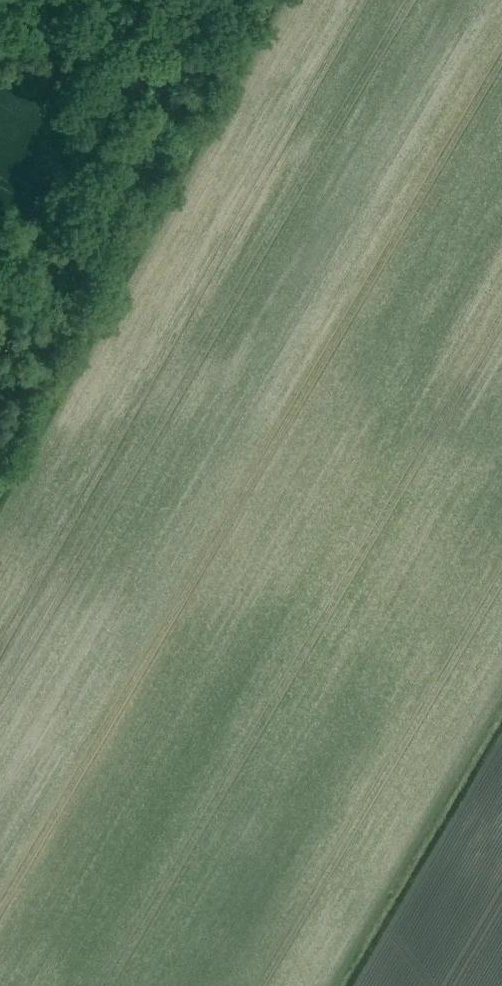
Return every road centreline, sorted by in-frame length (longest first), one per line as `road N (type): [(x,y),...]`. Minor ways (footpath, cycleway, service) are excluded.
road 1 (track): [(0,324),(67,88),(68,29),(59,0)]

